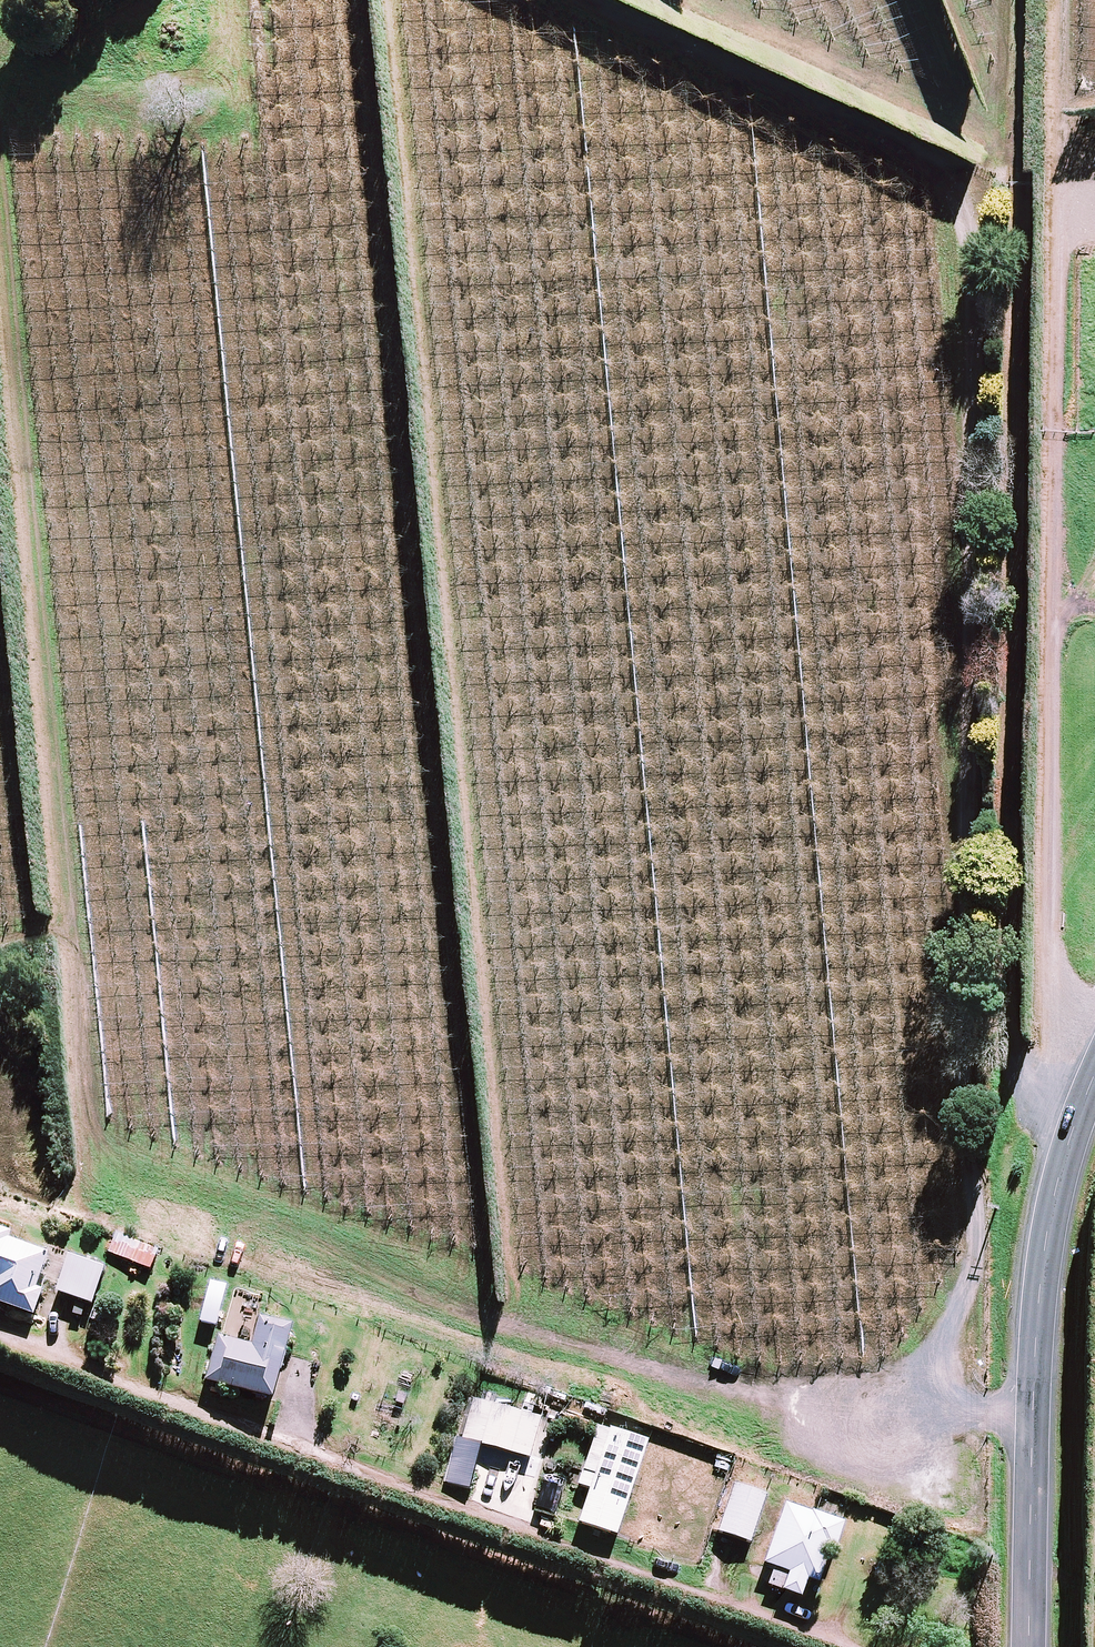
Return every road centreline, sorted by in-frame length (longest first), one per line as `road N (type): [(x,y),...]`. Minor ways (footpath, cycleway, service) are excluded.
road 1 (track): [(1025,0),(1012,1063),(1034,1099),(1076,1123),(1045,1043),(1062,0)]
road 2 (track): [(1032,1416),(826,1404),(582,1364),(116,1192),(95,1159),(83,1107),(0,236)]
road 3 (track): [(912,1409),(942,1353),(974,1248),(957,1005),(967,907),(975,516),(968,236),(950,187),(885,136),(583,0)]
road 4 (unclassified): [(1030,1646),(1040,1284),(1060,1177),(1094,1071)]
road 5 (track): [(0,510),(41,941),(0,950)]

